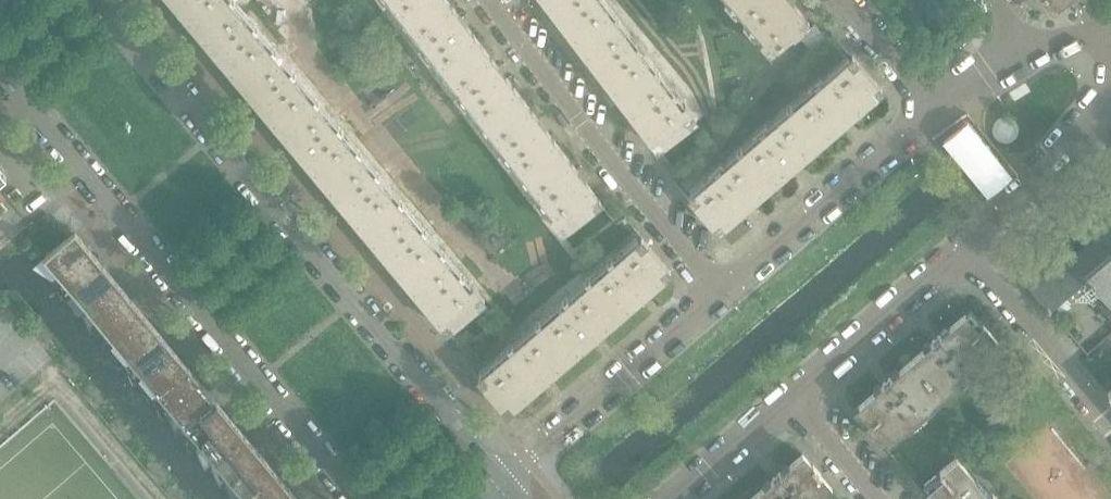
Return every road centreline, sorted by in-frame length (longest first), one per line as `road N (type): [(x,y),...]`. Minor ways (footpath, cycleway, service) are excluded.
road 1 (residential): [(500,477),(100,0)]
road 2 (residential): [(0,70),(356,498)]
road 3 (residential): [(716,292),(486,0)]
road 4 (residential): [(937,107),(716,292)]
road 5 (residential): [(716,292),(500,477)]
road 6 (residential): [(784,400),(964,248)]
road 7 (residential): [(964,248),(1110,425)]
road 8 (residential): [(1014,205),(1110,83)]
road 9 (residential): [(665,498),(784,400)]
road 10 (residential): [(937,107),(846,0)]
road 11 (residential): [(869,498),(784,400)]
road 12 (residential): [(937,107),(1014,205)]

